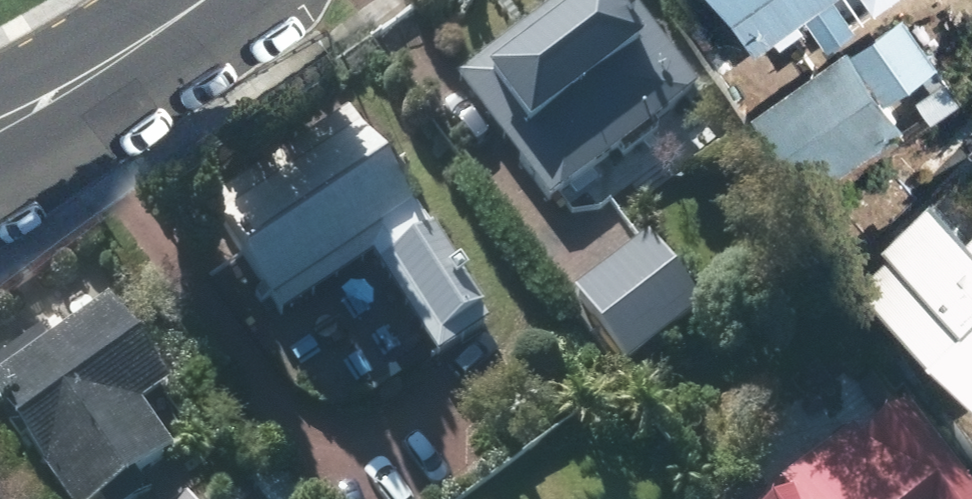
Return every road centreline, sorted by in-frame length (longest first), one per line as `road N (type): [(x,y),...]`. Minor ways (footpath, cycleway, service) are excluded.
road 1 (tertiary): [(202,0),(142,44),(0,121)]

